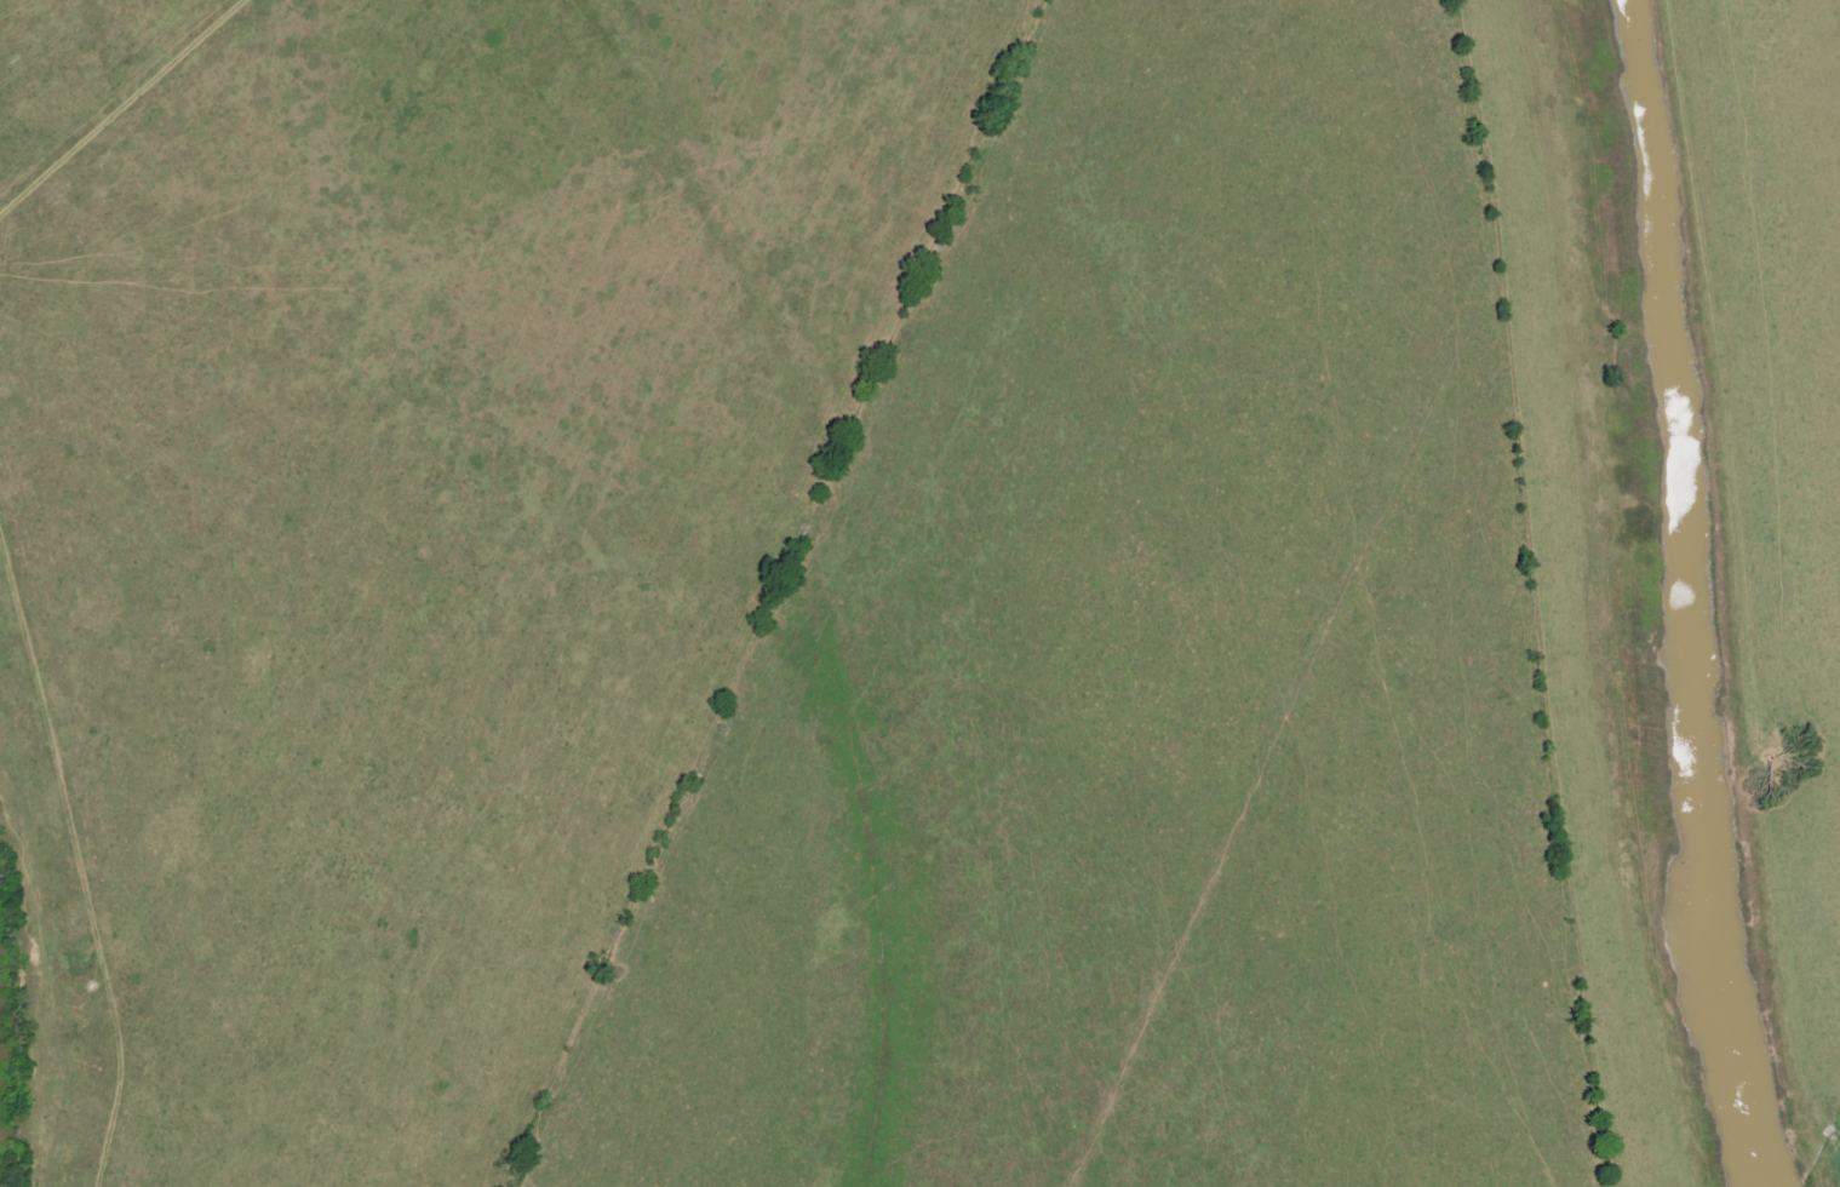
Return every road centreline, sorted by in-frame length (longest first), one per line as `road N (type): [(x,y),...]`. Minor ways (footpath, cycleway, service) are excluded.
road 1 (track): [(144,1186),(134,1086),(76,868),(0,475)]
road 2 (track): [(0,179),(230,0)]

